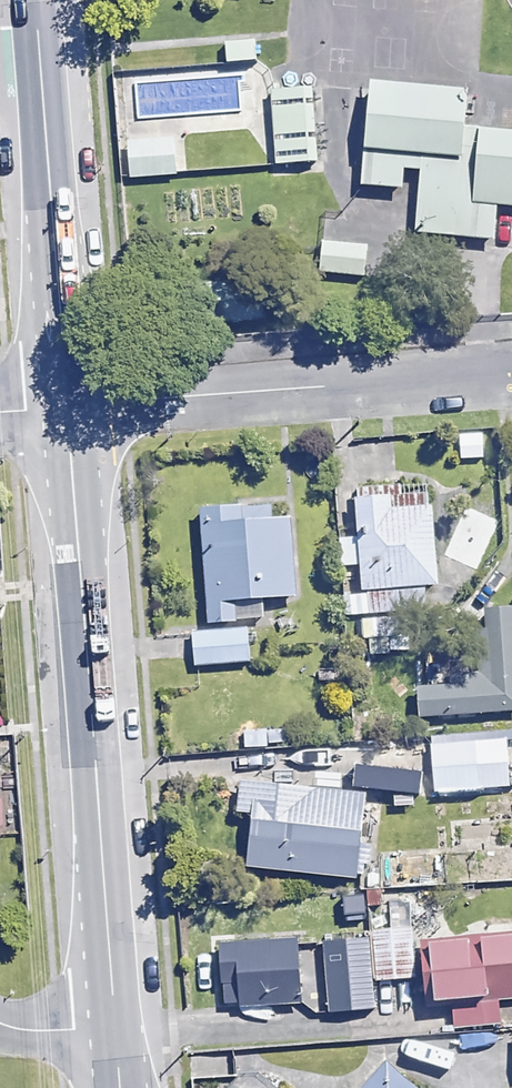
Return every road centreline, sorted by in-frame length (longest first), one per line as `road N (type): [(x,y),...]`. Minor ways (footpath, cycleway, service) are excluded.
road 1 (secondary): [(64,407),(111,1036)]
road 2 (residential): [(511,372),(64,407)]
road 3 (secondary): [(33,0),(64,407)]

